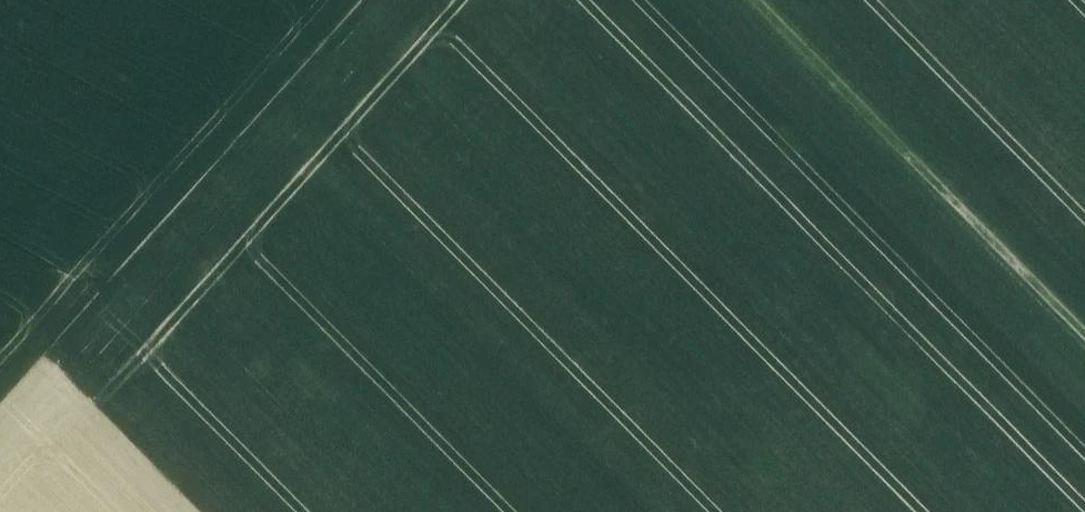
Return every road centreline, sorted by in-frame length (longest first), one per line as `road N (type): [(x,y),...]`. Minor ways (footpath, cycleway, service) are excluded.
road 1 (track): [(757,0),(1084,329)]

